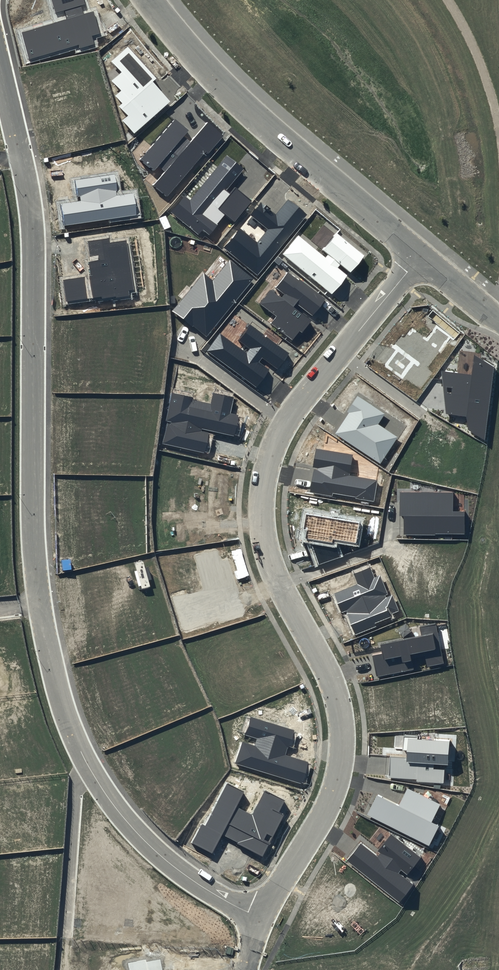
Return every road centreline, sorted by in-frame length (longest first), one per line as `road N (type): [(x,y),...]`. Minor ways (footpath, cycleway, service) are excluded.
road 1 (residential): [(421,255),(293,412),(268,464),(266,539),(336,692),(343,739),(330,798),(260,920)]
road 2 (residential): [(40,603),(32,235),(0,74)]
road 3 (residential): [(260,920),(160,855),(95,777),(62,700),(40,603)]
road 4 (residential): [(150,0),(249,109),(421,255)]

